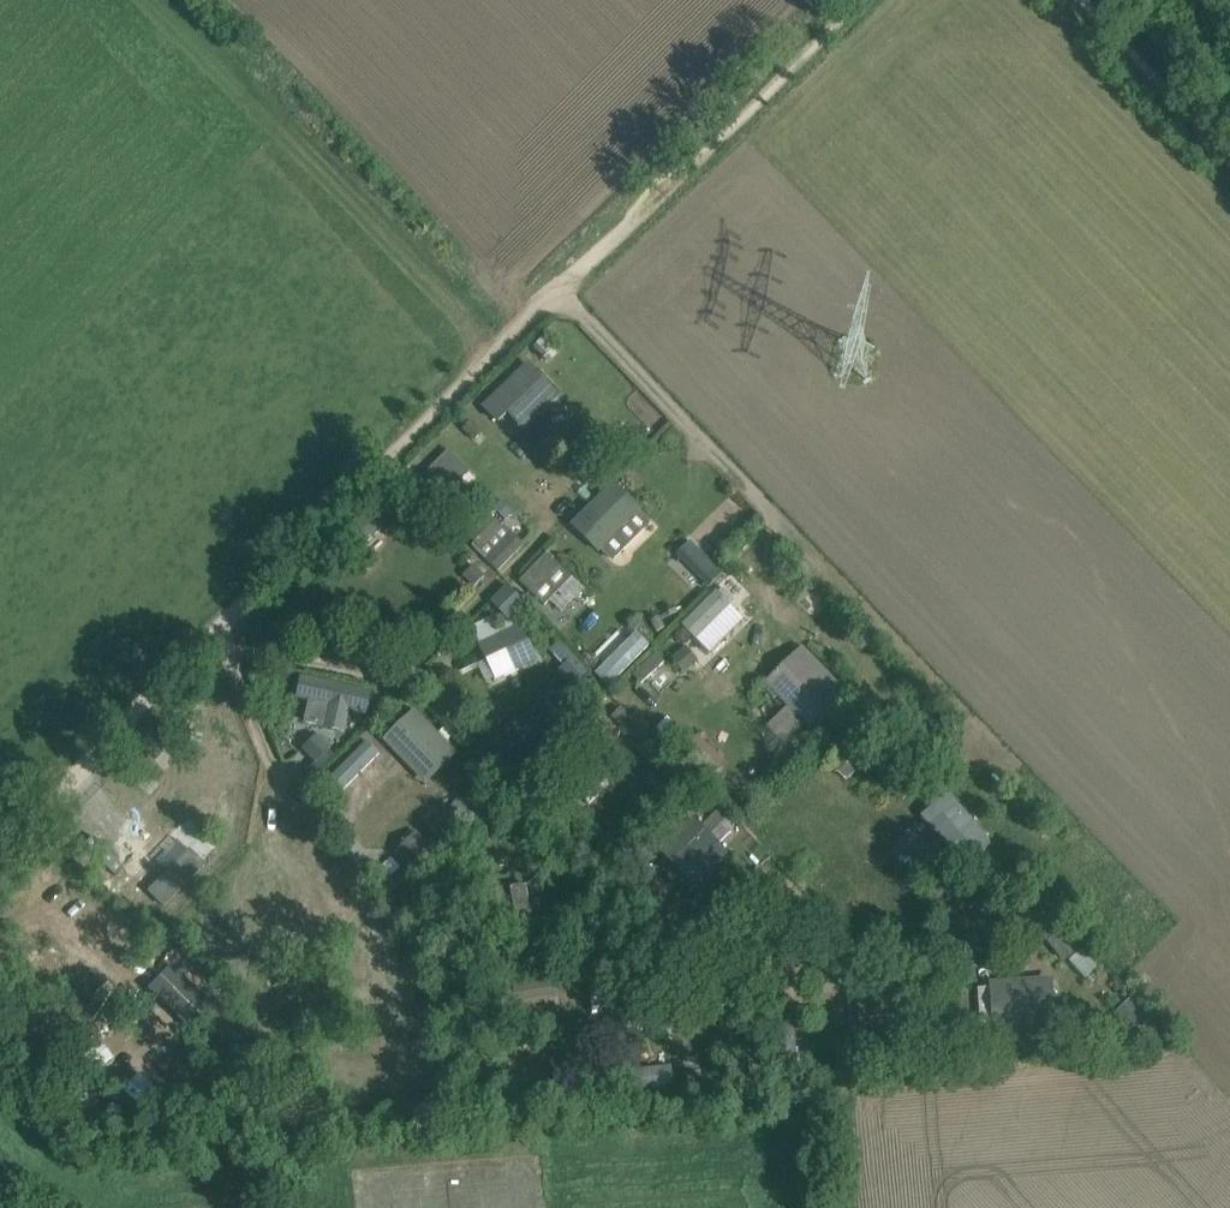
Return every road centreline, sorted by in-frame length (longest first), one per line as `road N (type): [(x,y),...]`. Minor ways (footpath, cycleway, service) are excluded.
road 1 (track): [(557,291),(0,850)]
road 2 (track): [(1008,765),(557,291)]
road 3 (track): [(857,0),(557,291)]
road 4 (track): [(1229,162),(1073,0)]

